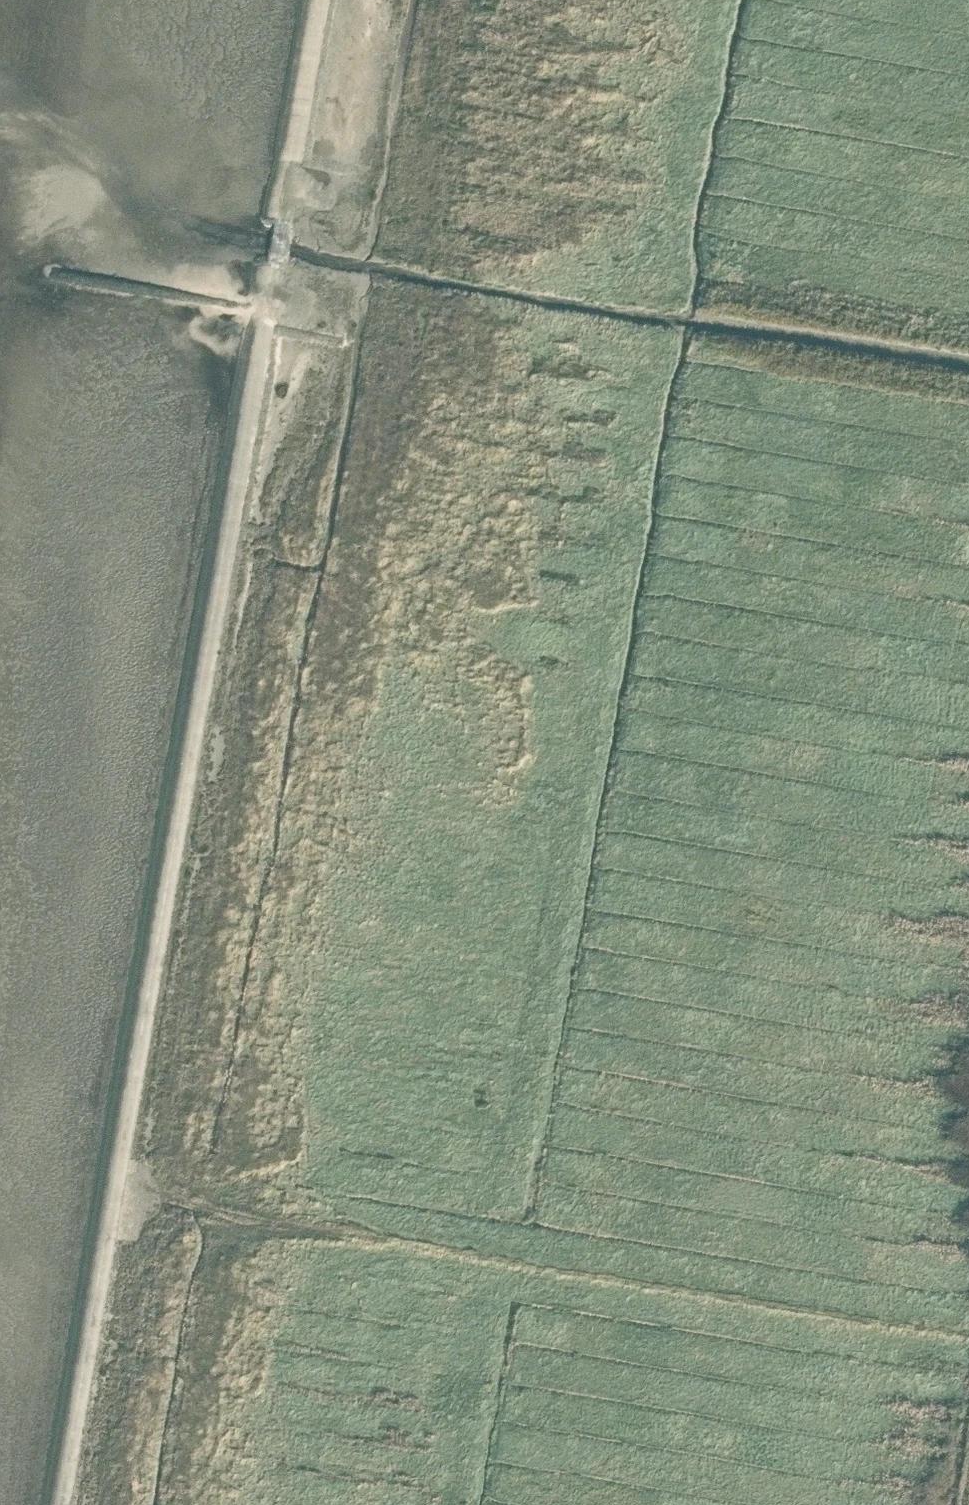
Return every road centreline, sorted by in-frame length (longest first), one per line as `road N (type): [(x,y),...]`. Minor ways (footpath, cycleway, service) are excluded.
road 1 (track): [(968,1335),(115,1199)]

